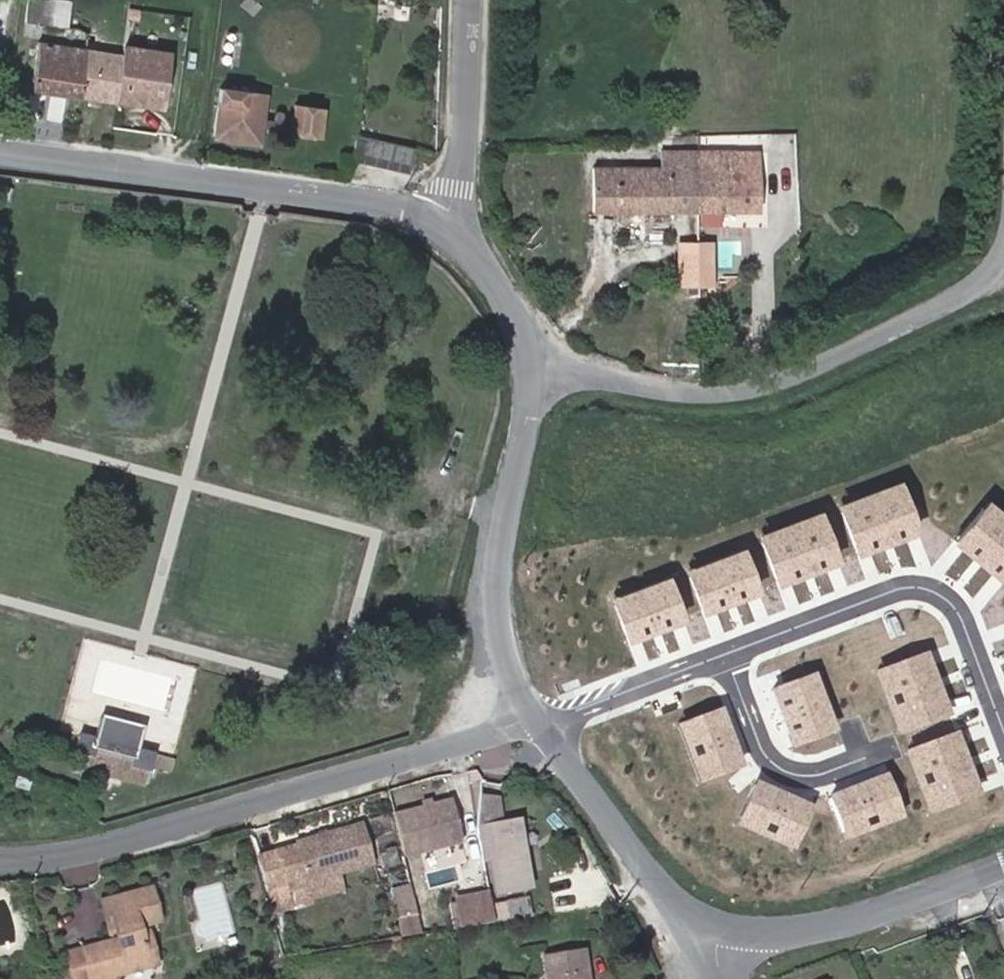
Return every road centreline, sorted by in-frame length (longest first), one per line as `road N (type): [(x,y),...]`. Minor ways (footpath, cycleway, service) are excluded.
road 1 (residential): [(0,859),(118,846),(444,754),(537,715)]
road 2 (track): [(530,365),(723,394),(803,370),(980,274),(1003,238)]
road 3 (tertiary): [(457,230),(525,333),(532,427),(504,559),(507,636),(537,715)]
road 4 (tertiary): [(0,148),(386,204),(457,230)]
road 5 (tertiary): [(718,932),(793,934),(926,900),(1003,870)]
road 6 (tertiary): [(537,715),(672,903),(718,932)]
road 7 (residential): [(469,0),(457,230)]

